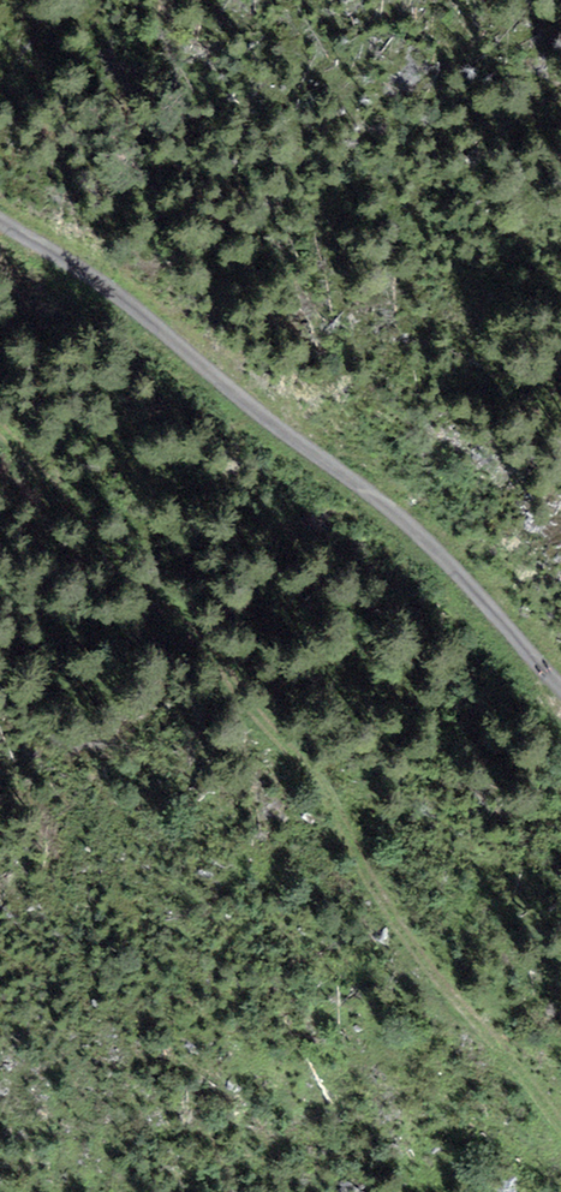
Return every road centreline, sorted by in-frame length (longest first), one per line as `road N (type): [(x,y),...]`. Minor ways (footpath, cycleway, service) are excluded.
road 1 (track): [(0,426),(130,589),(209,645),(247,714),(338,803),(395,924),(519,1056),(560,1116)]
road 2 (track): [(560,691),(407,530),(140,319),(0,228)]

